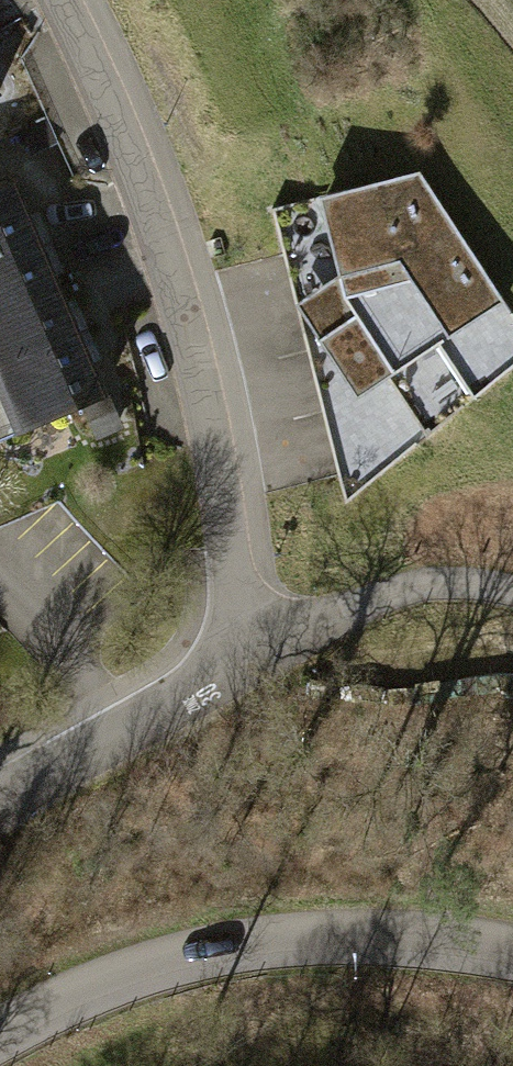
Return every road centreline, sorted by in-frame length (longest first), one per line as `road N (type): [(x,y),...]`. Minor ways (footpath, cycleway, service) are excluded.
road 1 (residential): [(125,727),(205,678),(243,634),(244,596),(220,432),(167,230),(70,0)]
road 2 (unclassified): [(0,1038),(151,970),(295,931),(411,922),(512,939)]
road 3 (track): [(512,590),(443,583),(243,634)]
road 4 (residential): [(125,727),(0,589)]
road 5 (residential): [(0,792),(125,727)]

